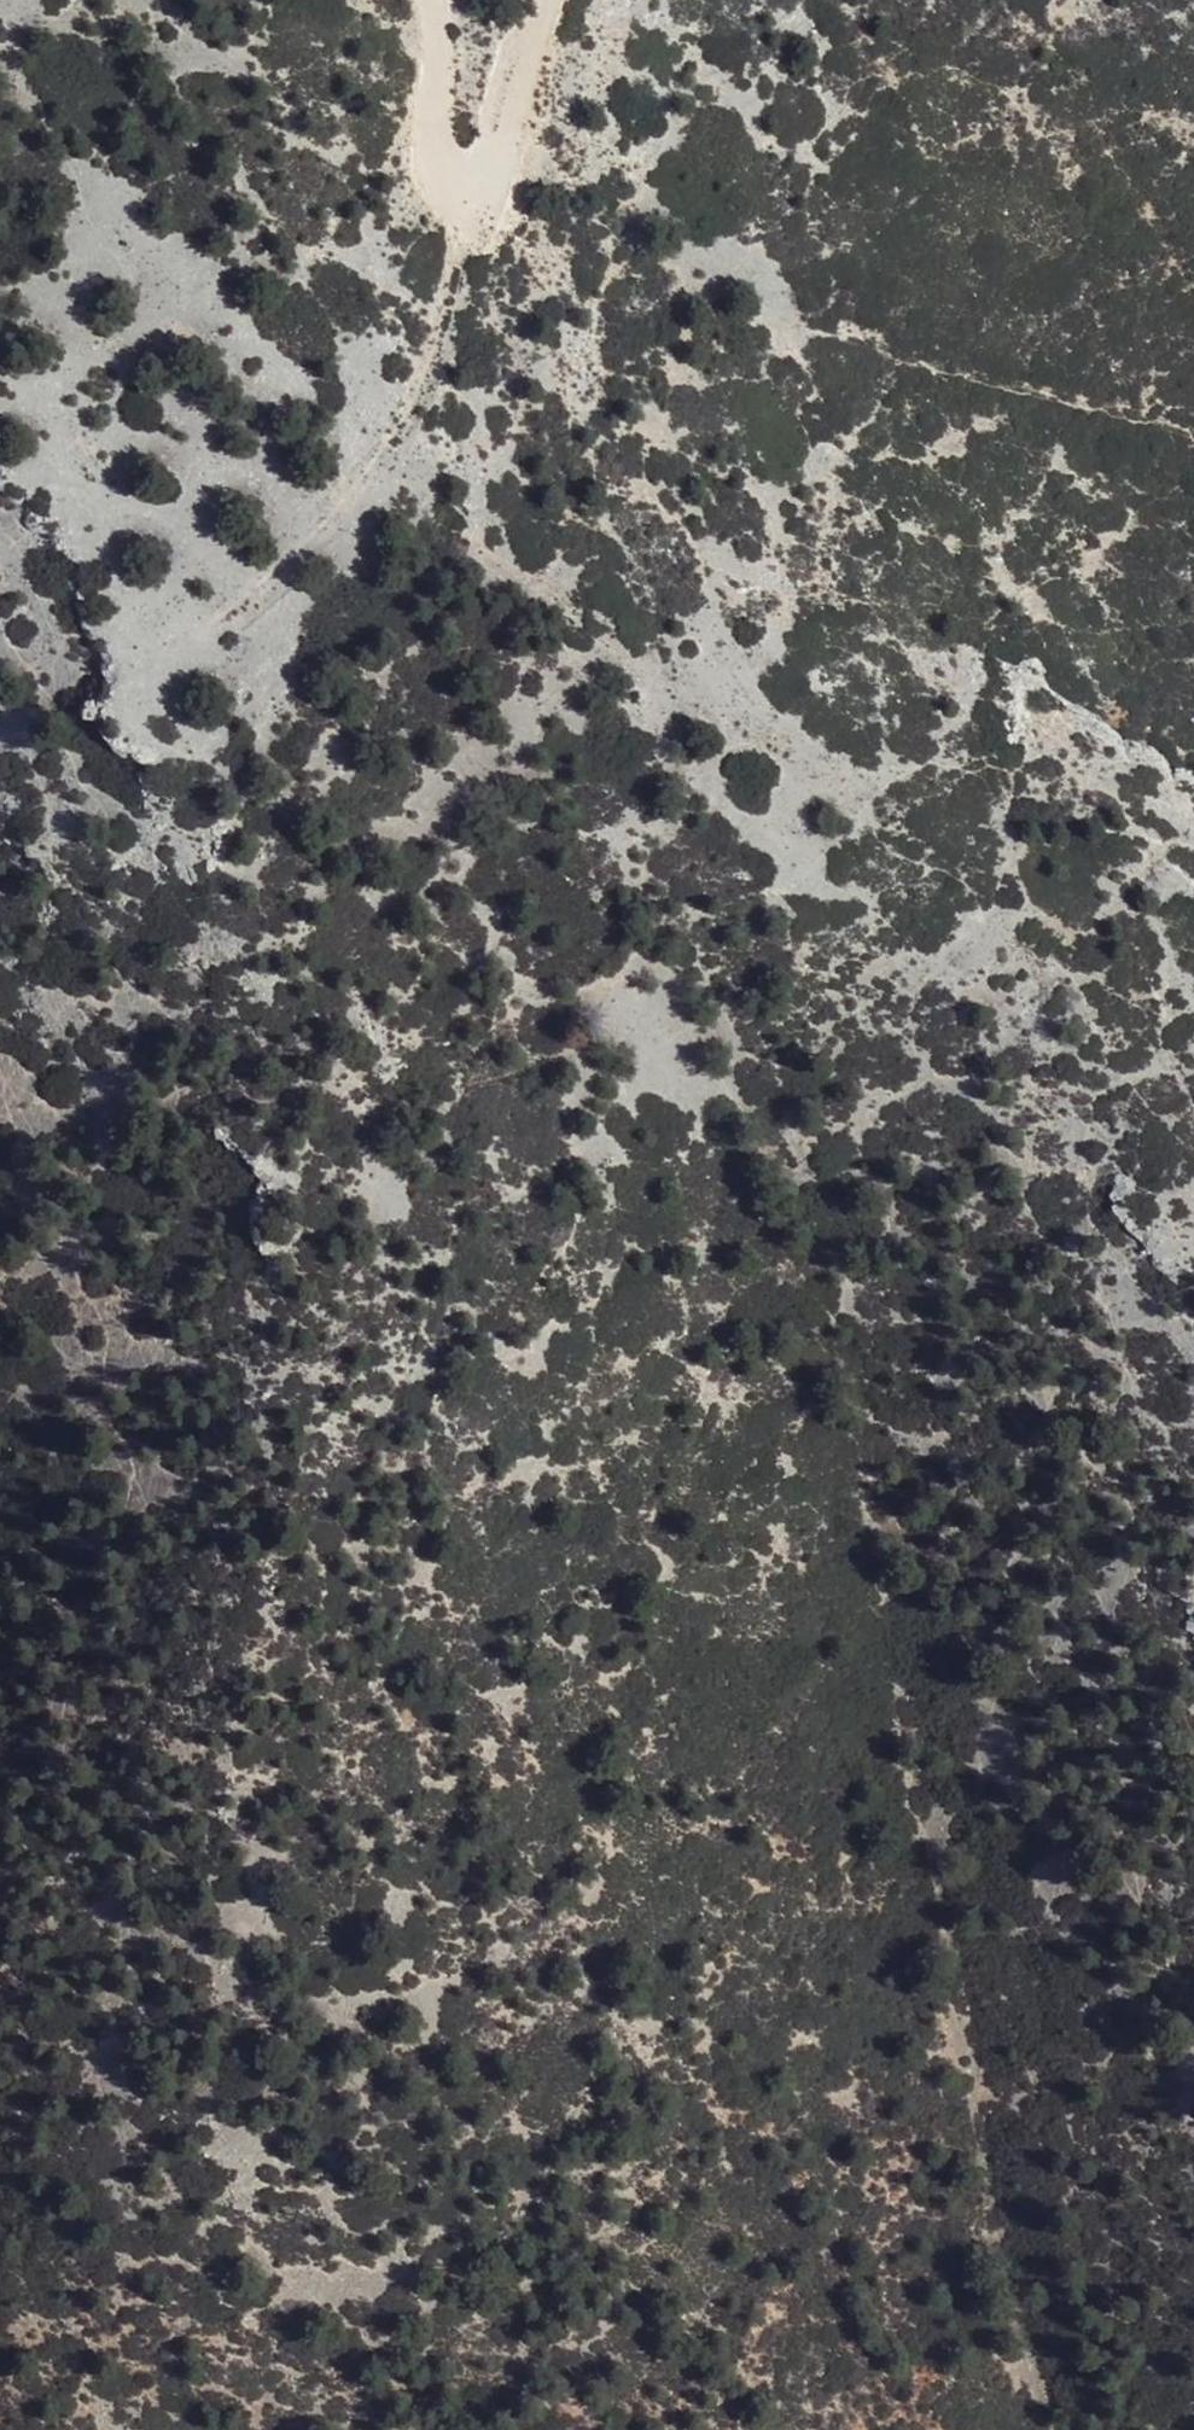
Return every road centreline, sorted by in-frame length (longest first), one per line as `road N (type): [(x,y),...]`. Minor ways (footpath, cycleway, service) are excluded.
road 1 (track): [(448,0),(455,16),(461,201),(527,165),(565,0)]

